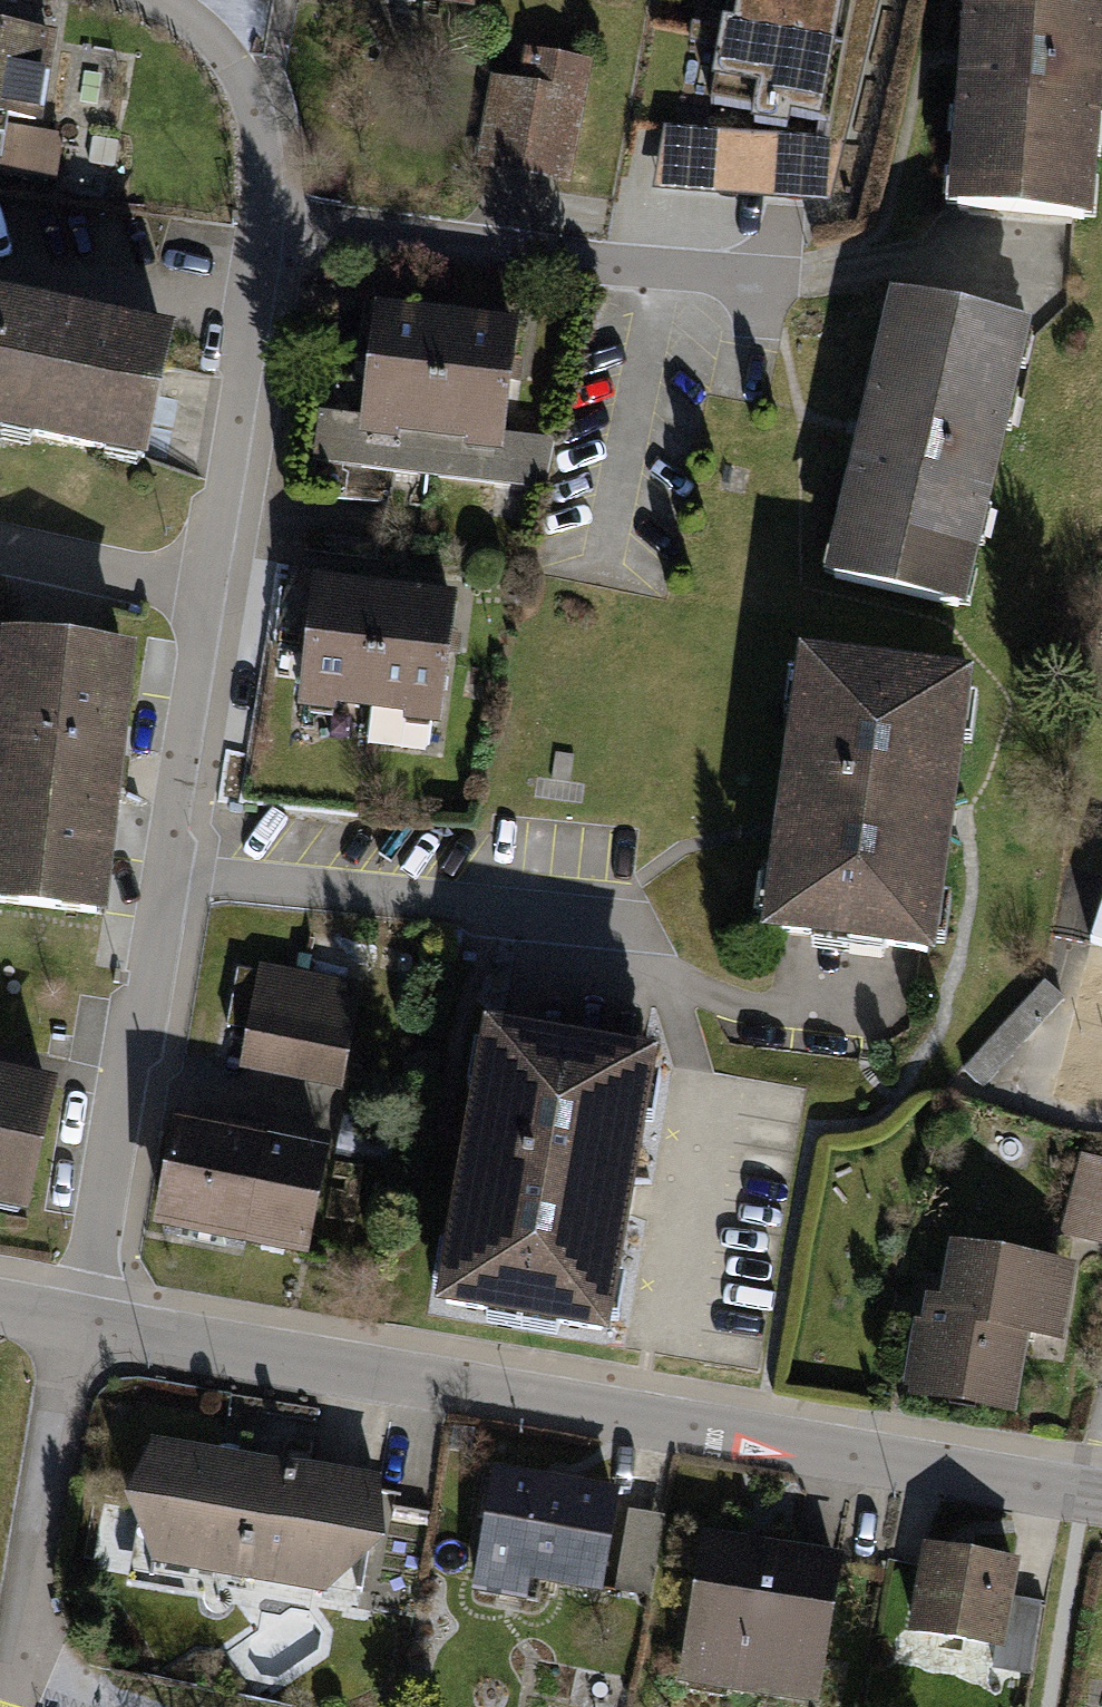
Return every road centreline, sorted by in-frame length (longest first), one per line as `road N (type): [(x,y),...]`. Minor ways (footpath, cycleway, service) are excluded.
road 1 (residential): [(1101,1492),(87,1319)]
road 2 (residential): [(87,1319),(213,581)]
road 3 (residential): [(213,581),(246,453),(263,321),(263,138),(246,87)]
road 4 (unclassified): [(0,542),(213,581)]
road 5 (residential): [(151,0),(179,10),(246,87)]

